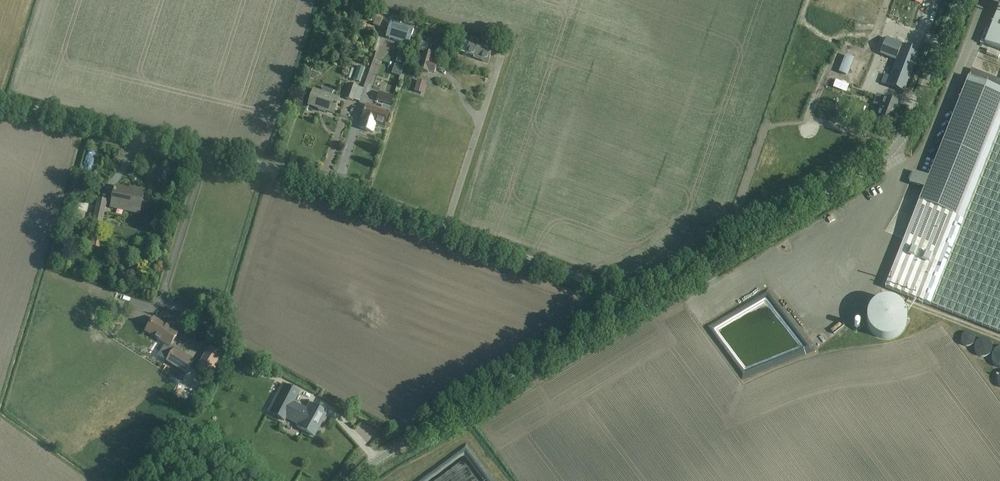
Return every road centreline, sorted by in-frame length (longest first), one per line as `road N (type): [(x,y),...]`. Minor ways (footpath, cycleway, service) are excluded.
road 1 (unclassified): [(620,319),(605,293),(576,278),(260,167),(0,103)]
road 2 (unclassified): [(620,319),(894,150),(960,0)]
road 3 (unclassified): [(354,480),(620,319)]

